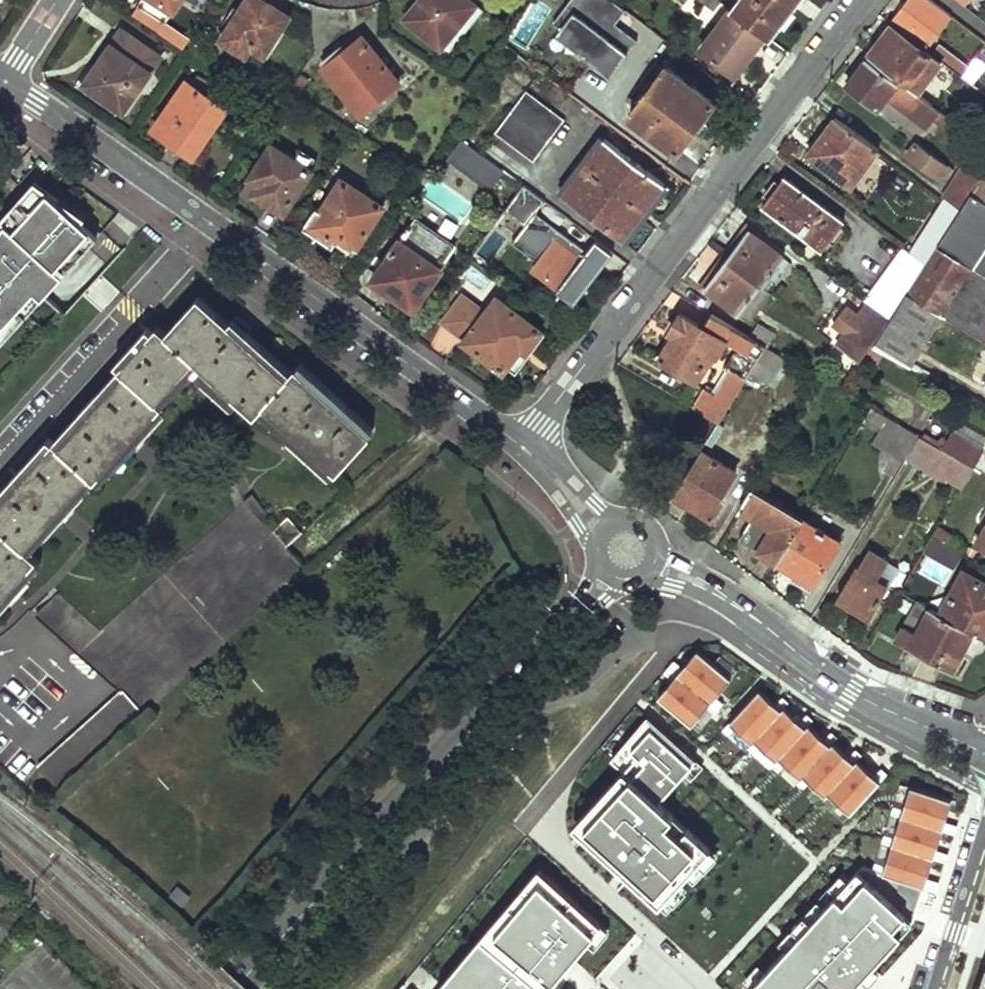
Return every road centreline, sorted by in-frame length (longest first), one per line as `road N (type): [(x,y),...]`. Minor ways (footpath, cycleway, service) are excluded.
road 1 (tertiary): [(525,449),(6,84)]
road 2 (residential): [(525,449),(861,0)]
road 3 (tertiary): [(234,988),(608,577)]
road 4 (tertiary): [(984,757),(838,683),(715,592),(652,568)]
road 5 (residential): [(984,844),(937,988)]

